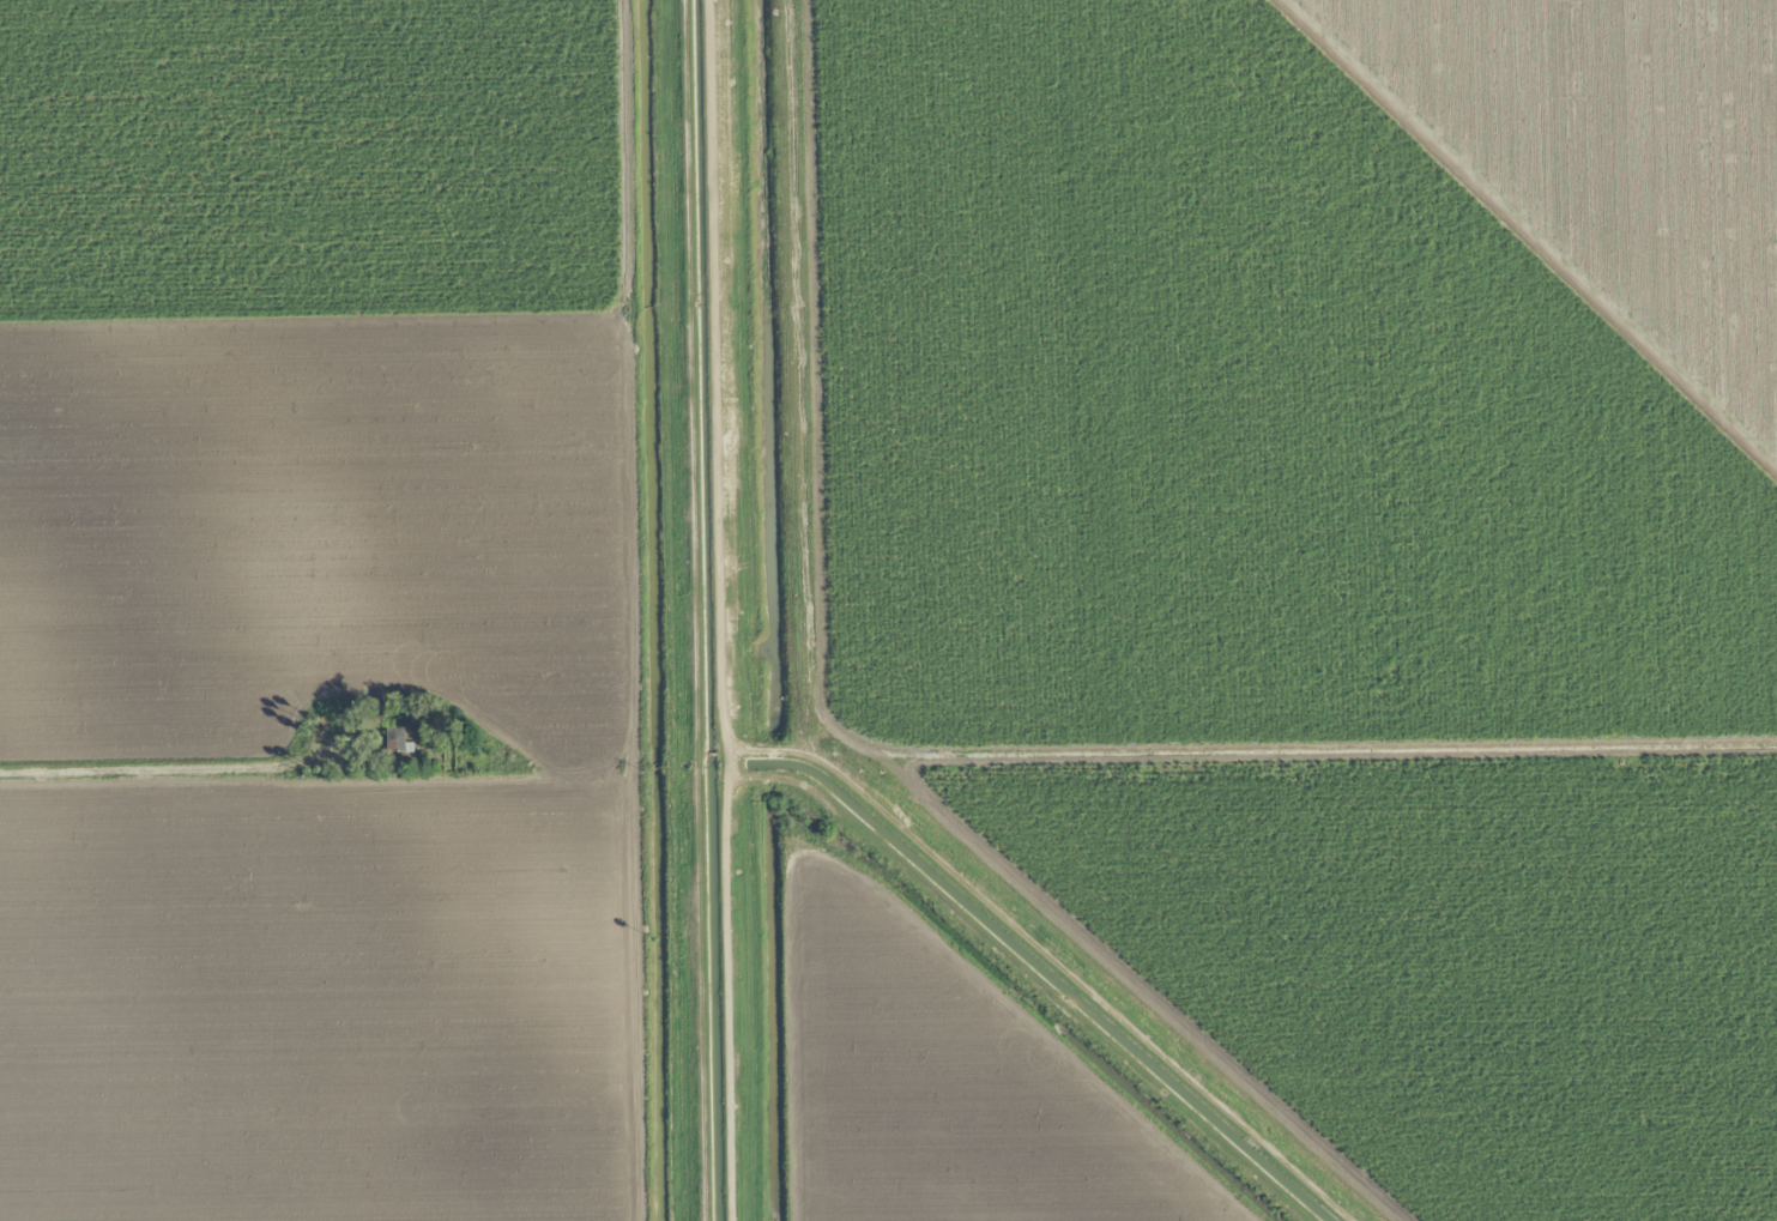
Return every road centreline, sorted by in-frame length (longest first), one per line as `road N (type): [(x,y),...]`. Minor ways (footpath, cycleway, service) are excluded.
road 1 (residential): [(0,748),(371,743)]

